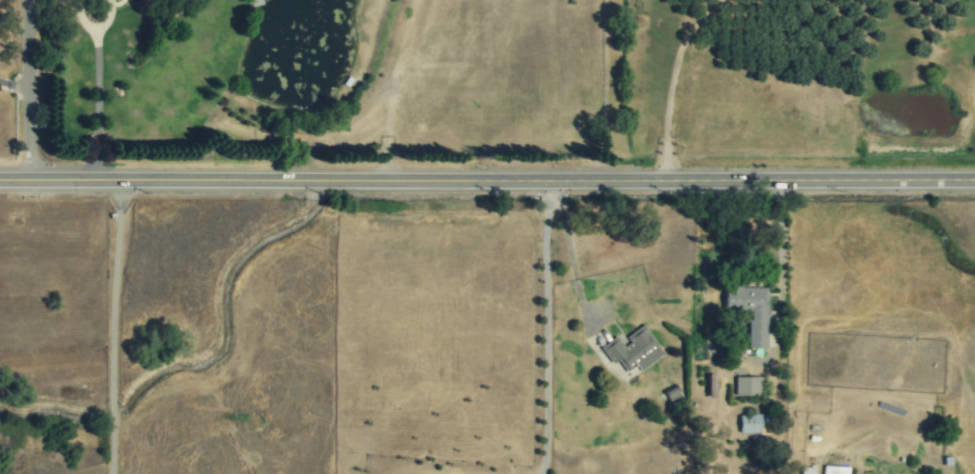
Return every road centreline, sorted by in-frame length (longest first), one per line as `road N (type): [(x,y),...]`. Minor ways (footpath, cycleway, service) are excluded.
road 1 (tertiary): [(0,182),(974,180)]
road 2 (residential): [(36,182),(32,0)]

